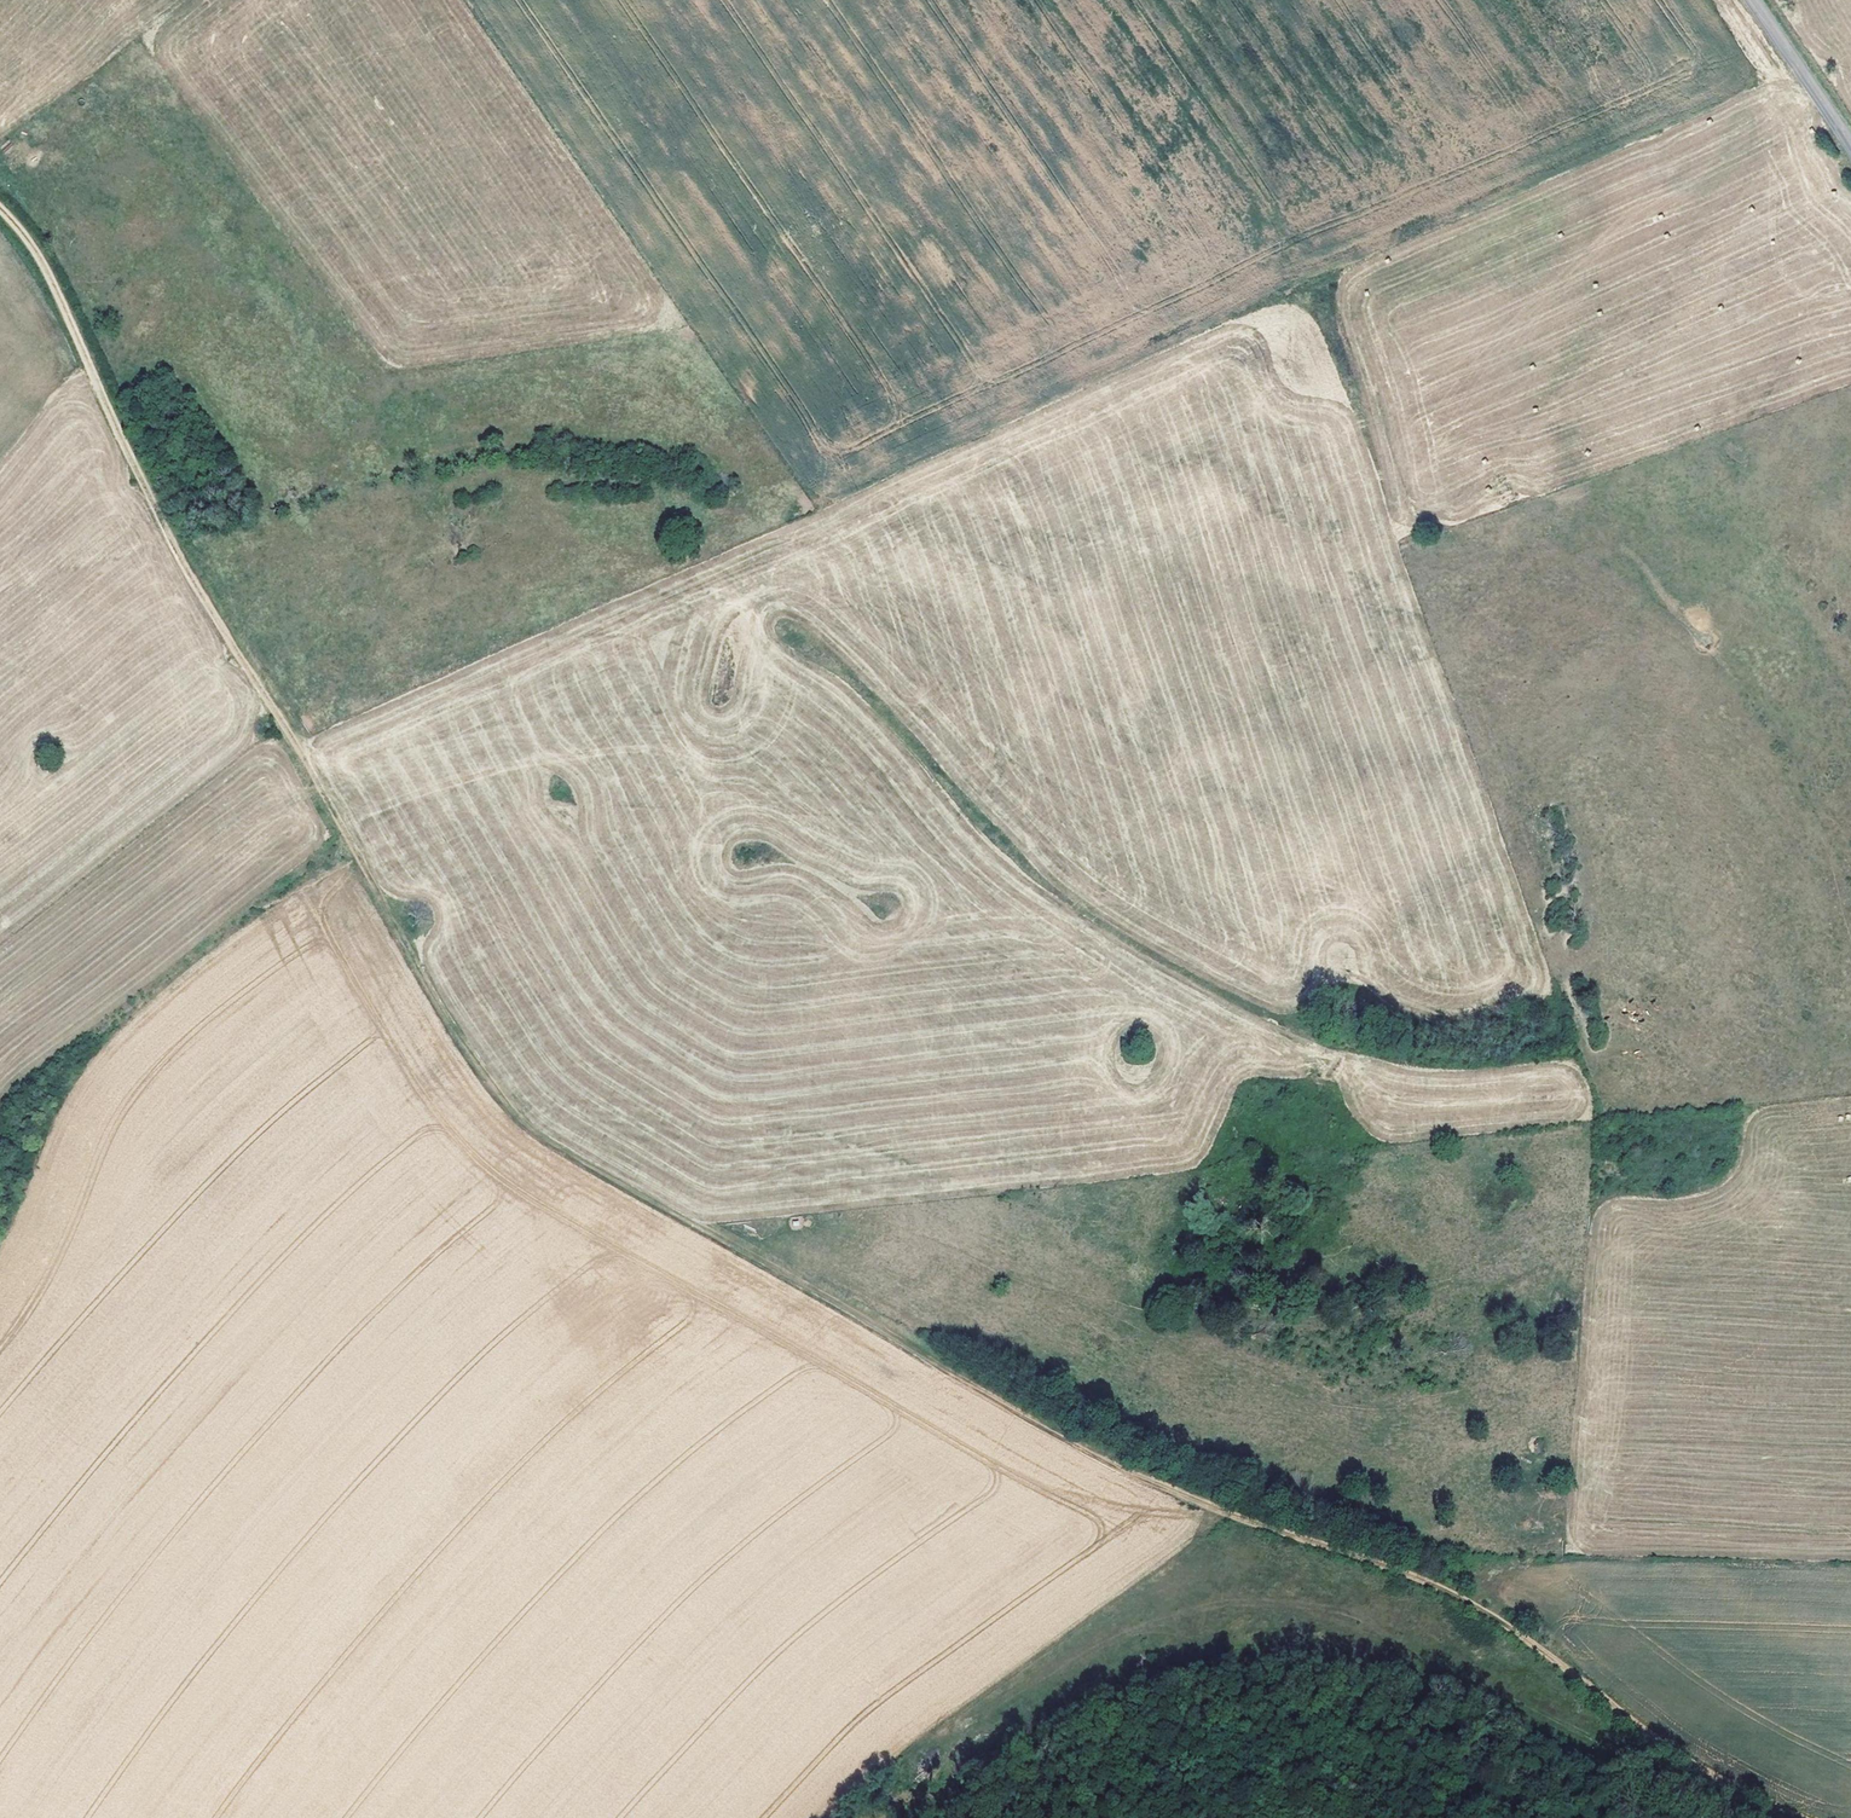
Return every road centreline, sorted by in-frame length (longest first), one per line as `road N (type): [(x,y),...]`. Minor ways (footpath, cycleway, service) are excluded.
road 1 (track): [(0,215),(27,236),(126,459),(228,646),(535,1129),(1169,1494),(1388,1569),(1474,1609),(1797,1817)]
road 2 (tertiary): [(1752,0),(1850,144)]

